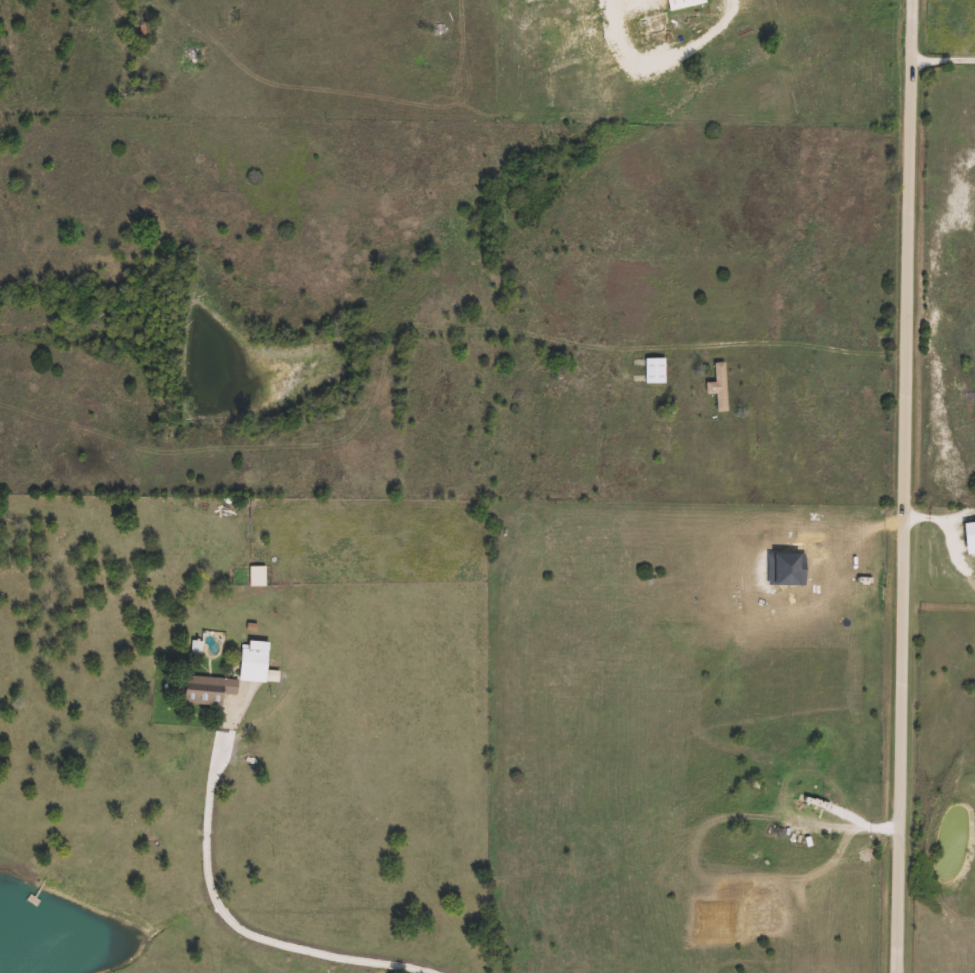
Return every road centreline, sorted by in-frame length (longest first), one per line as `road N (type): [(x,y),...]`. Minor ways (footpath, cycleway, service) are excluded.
road 1 (residential): [(900,972),(918,0)]

